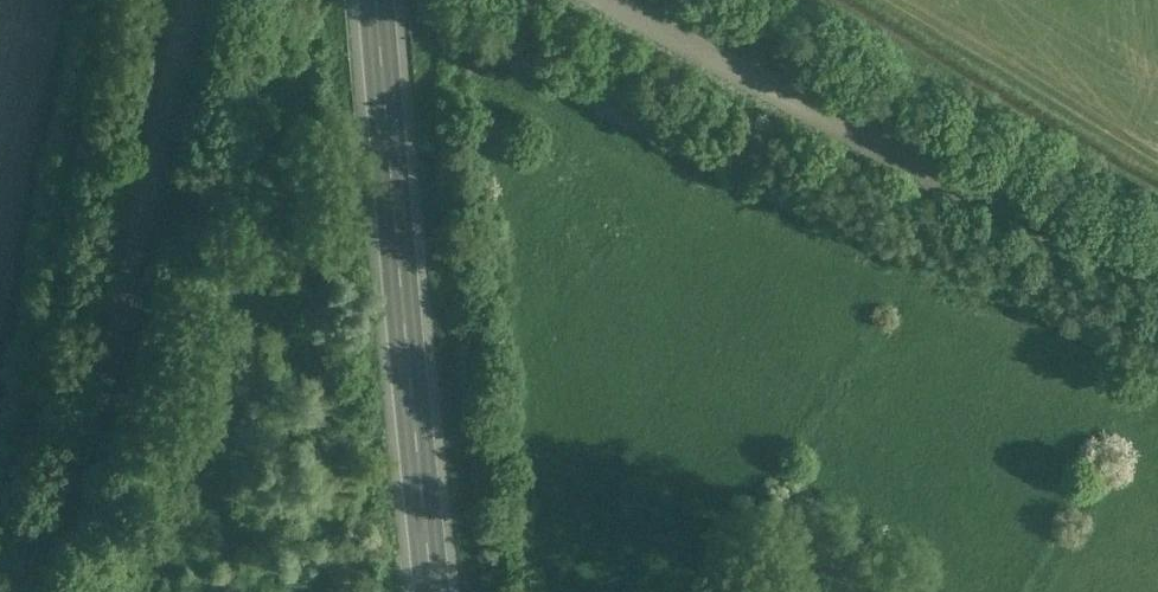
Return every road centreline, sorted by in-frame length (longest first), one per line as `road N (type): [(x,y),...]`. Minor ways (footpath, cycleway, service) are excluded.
road 1 (residential): [(195,0),(89,417),(16,591)]
road 2 (unclassified): [(1157,277),(616,0)]
road 3 (primary): [(433,591),(376,0)]
road 4 (track): [(1157,154),(895,0)]

